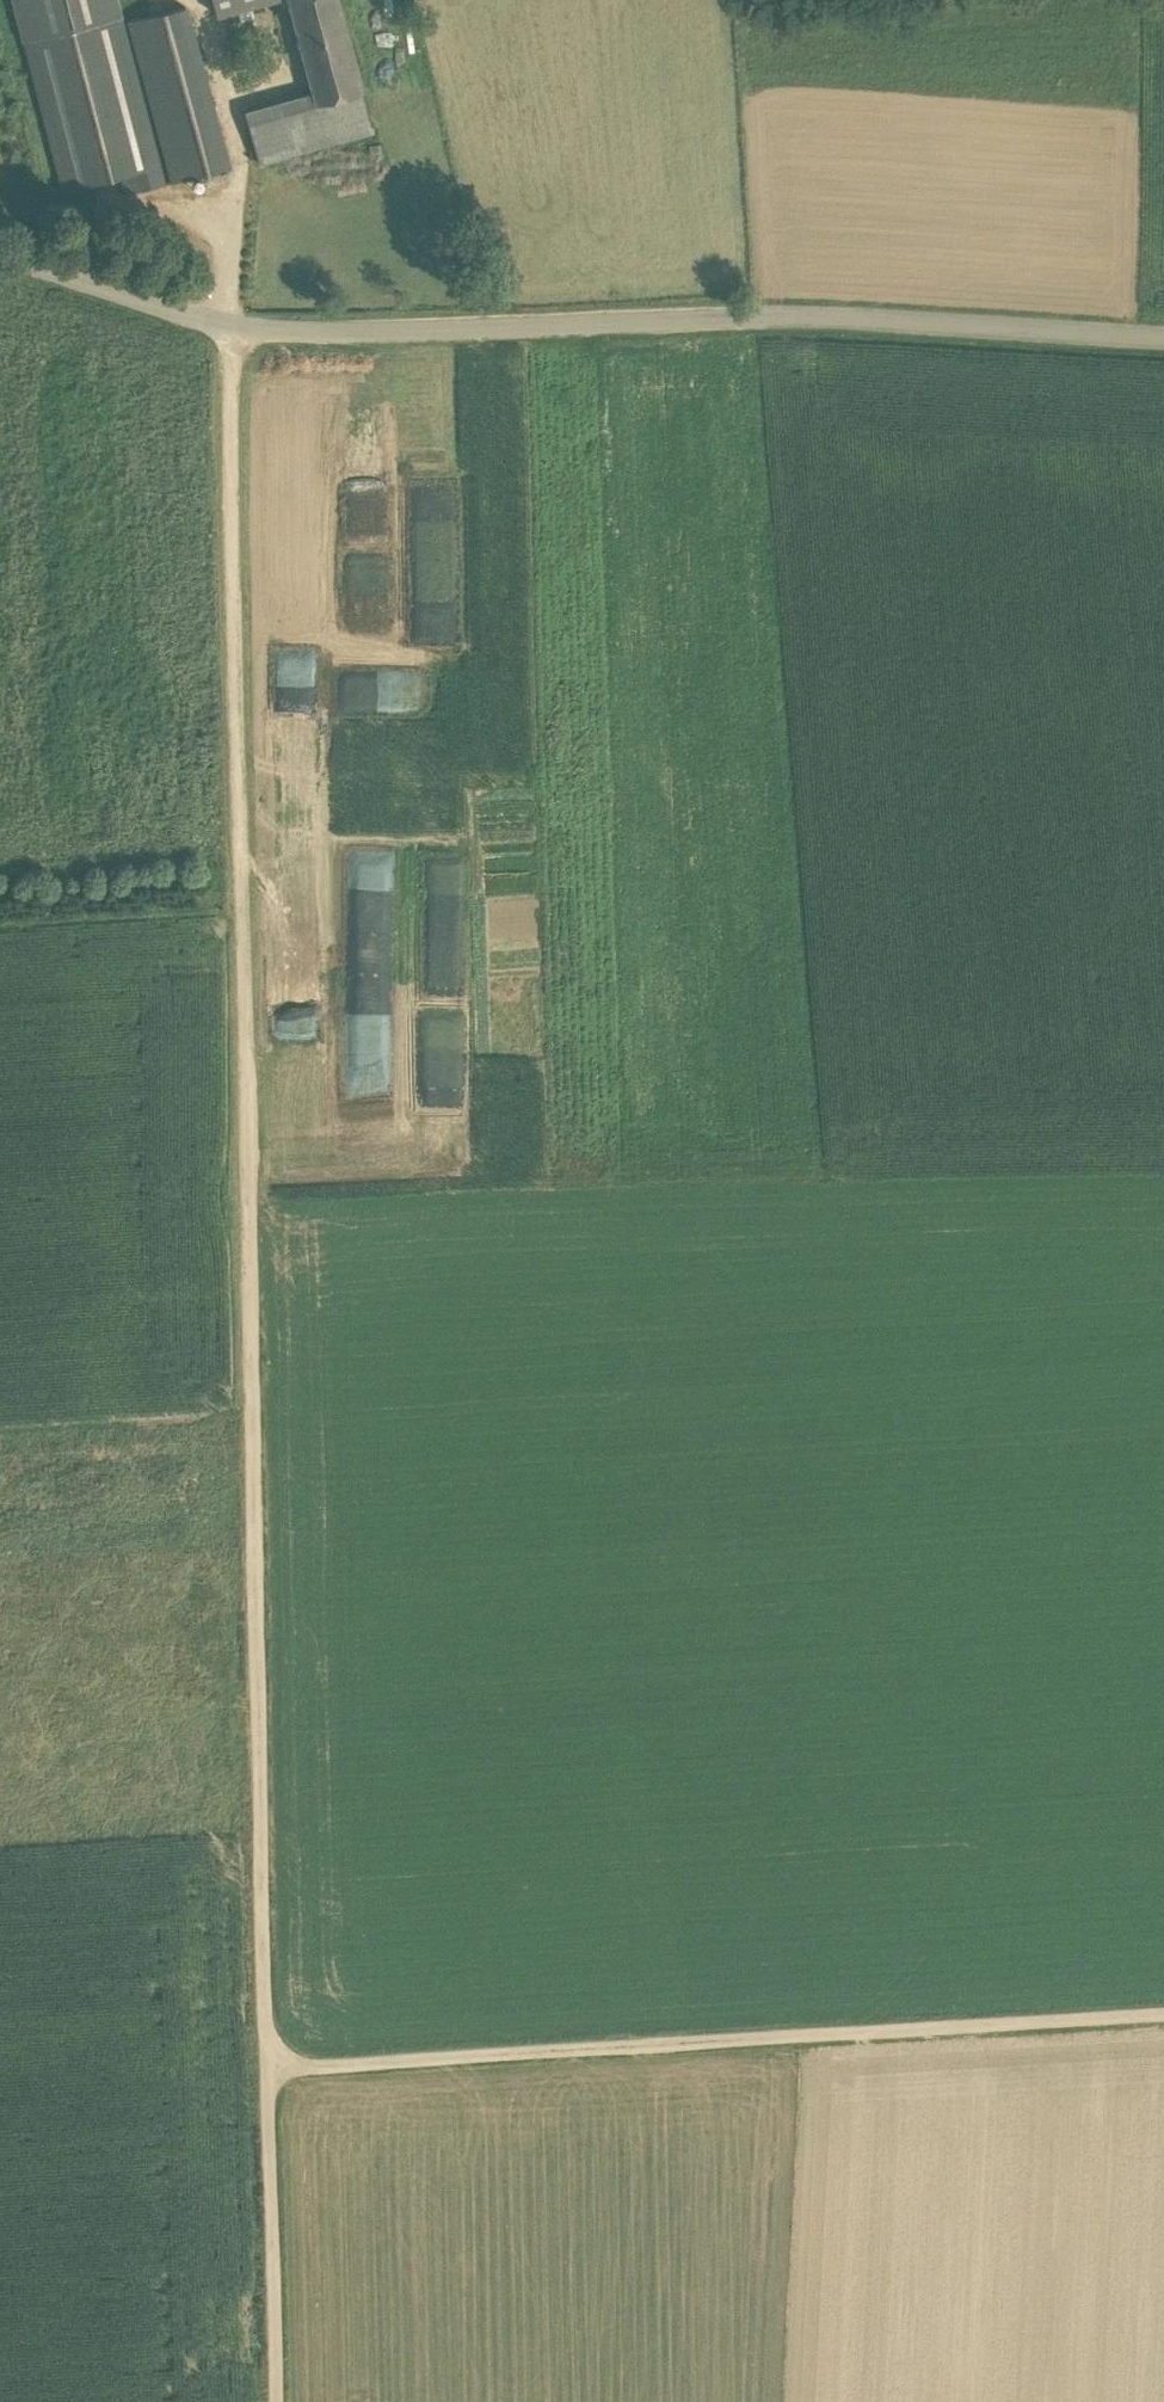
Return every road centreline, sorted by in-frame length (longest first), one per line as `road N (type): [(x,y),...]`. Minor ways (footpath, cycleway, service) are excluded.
road 1 (track): [(263,2065),(236,325)]
road 2 (unclassified): [(1163,334),(928,319),(236,325),(0,253)]
road 3 (track): [(1163,2016),(263,2065)]
road 4 (track): [(263,2065),(271,2401)]

